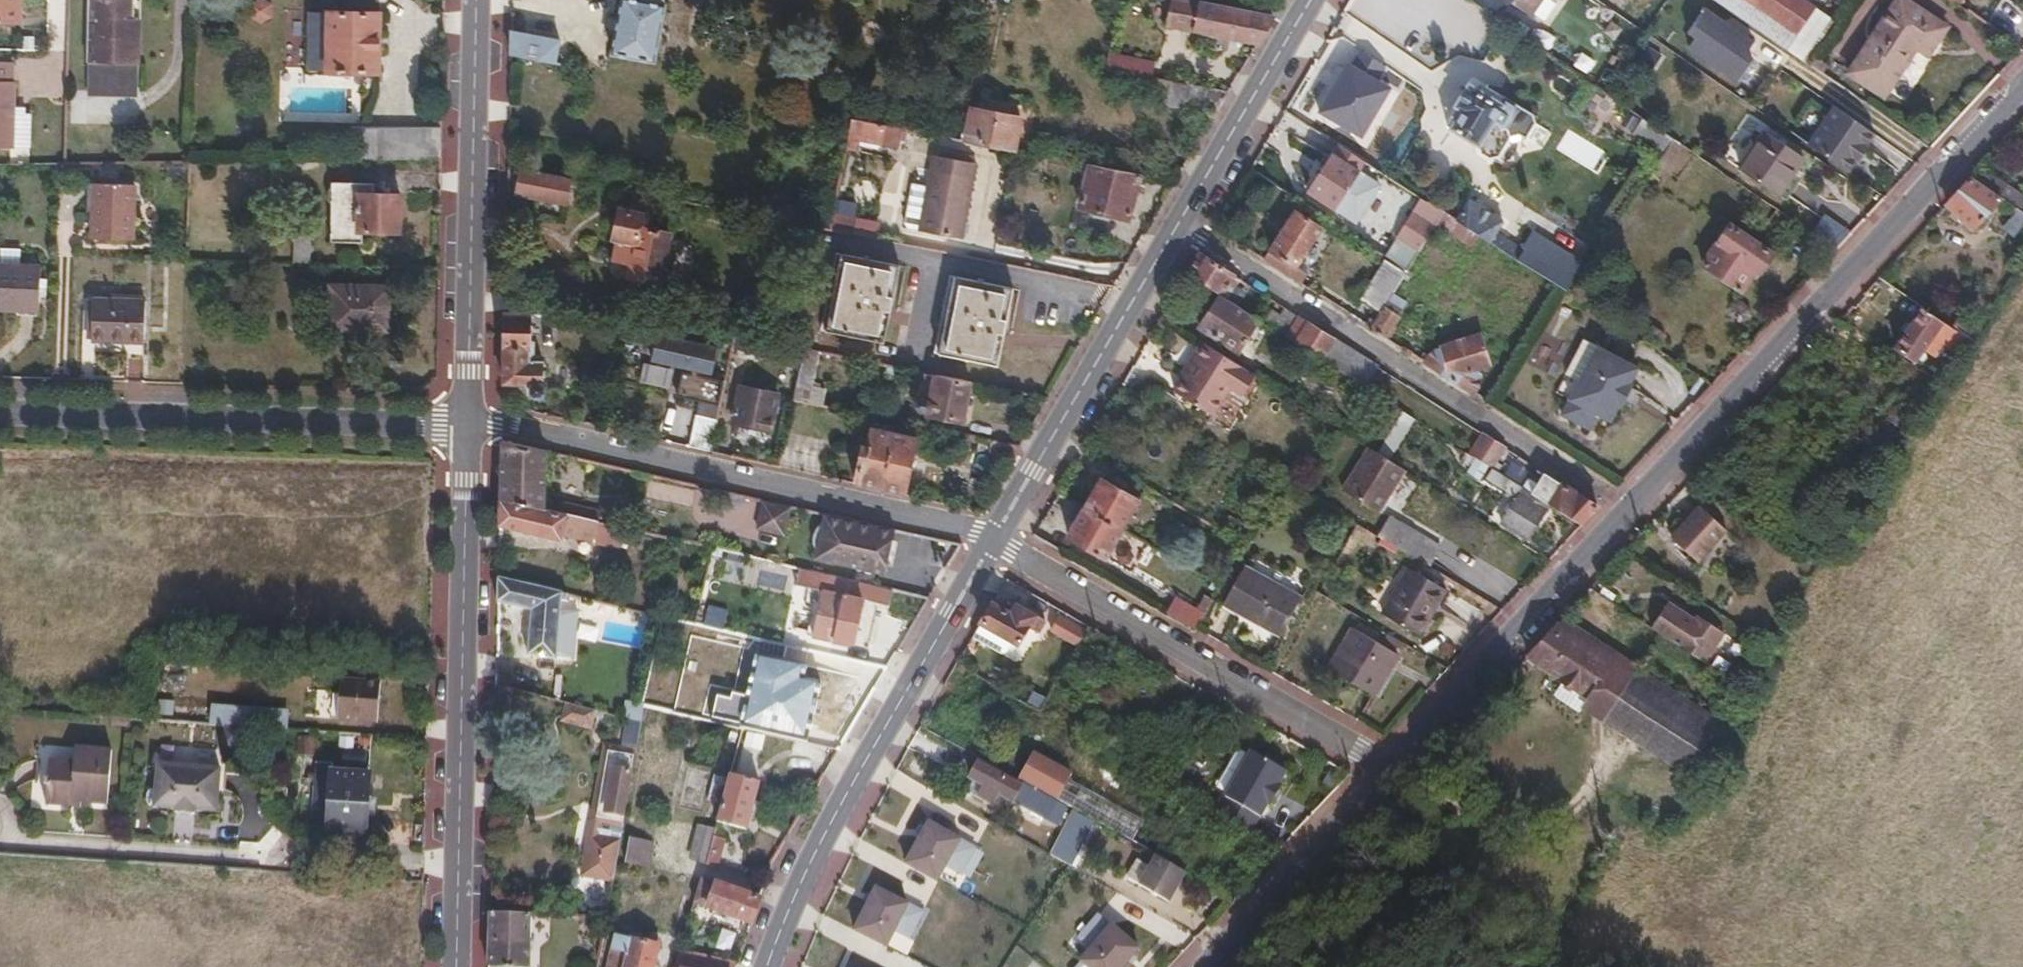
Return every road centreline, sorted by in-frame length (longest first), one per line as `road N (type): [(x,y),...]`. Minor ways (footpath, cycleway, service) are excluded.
road 1 (unclassified): [(1629,511),(2022,90)]
road 2 (residential): [(466,424),(998,538)]
road 3 (residential): [(466,424),(457,966)]
road 4 (residential): [(1186,223),(1629,511)]
road 5 (primary): [(770,966),(859,772),(998,538)]
road 6 (residential): [(0,410),(466,424)]
road 7 (residential): [(998,538),(1390,768)]
road 8 (residential): [(477,0),(466,424)]
road 9 (primary): [(998,538),(1186,223)]
road 10 (unclassified): [(1390,768),(1629,511)]
road 11 (track): [(1376,783),(1428,812),(1477,826),(1523,825),(1586,800),(1618,747)]
road 12 (unclassified): [(1204,966),(1390,768)]
road 13 (primary): [(1186,223),(1310,13)]

